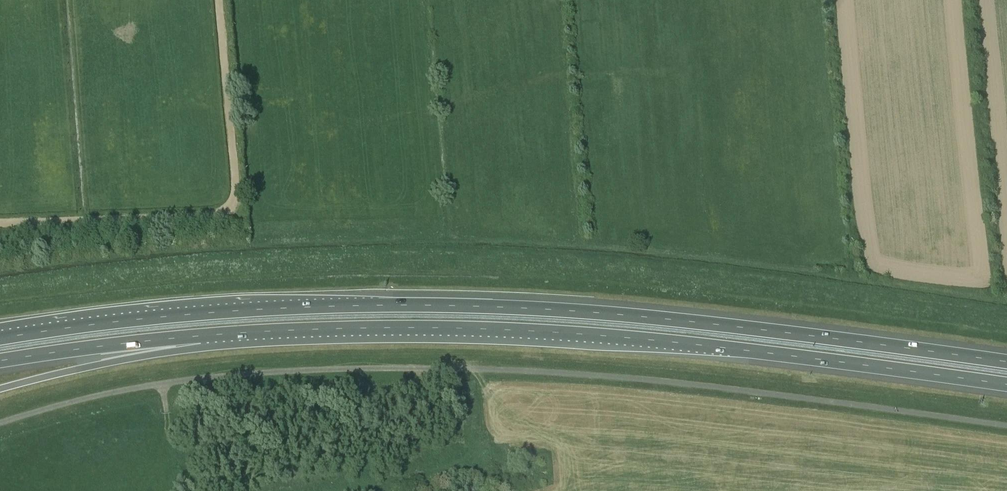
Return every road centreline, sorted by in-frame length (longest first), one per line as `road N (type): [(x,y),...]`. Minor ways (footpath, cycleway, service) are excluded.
road 1 (unclassified): [(1006,425),(651,378),(394,368),(187,380),(0,423)]
road 2 (motorway): [(1006,362),(647,317),(437,305),(245,311),(35,332)]
road 3 (motorway): [(242,334),(523,331),(1006,384)]
road 4 (track): [(0,223),(224,209),(236,187),(219,0)]
road 5 (motorway): [(0,388),(242,334)]
road 6 (motorway): [(0,361),(242,334)]

